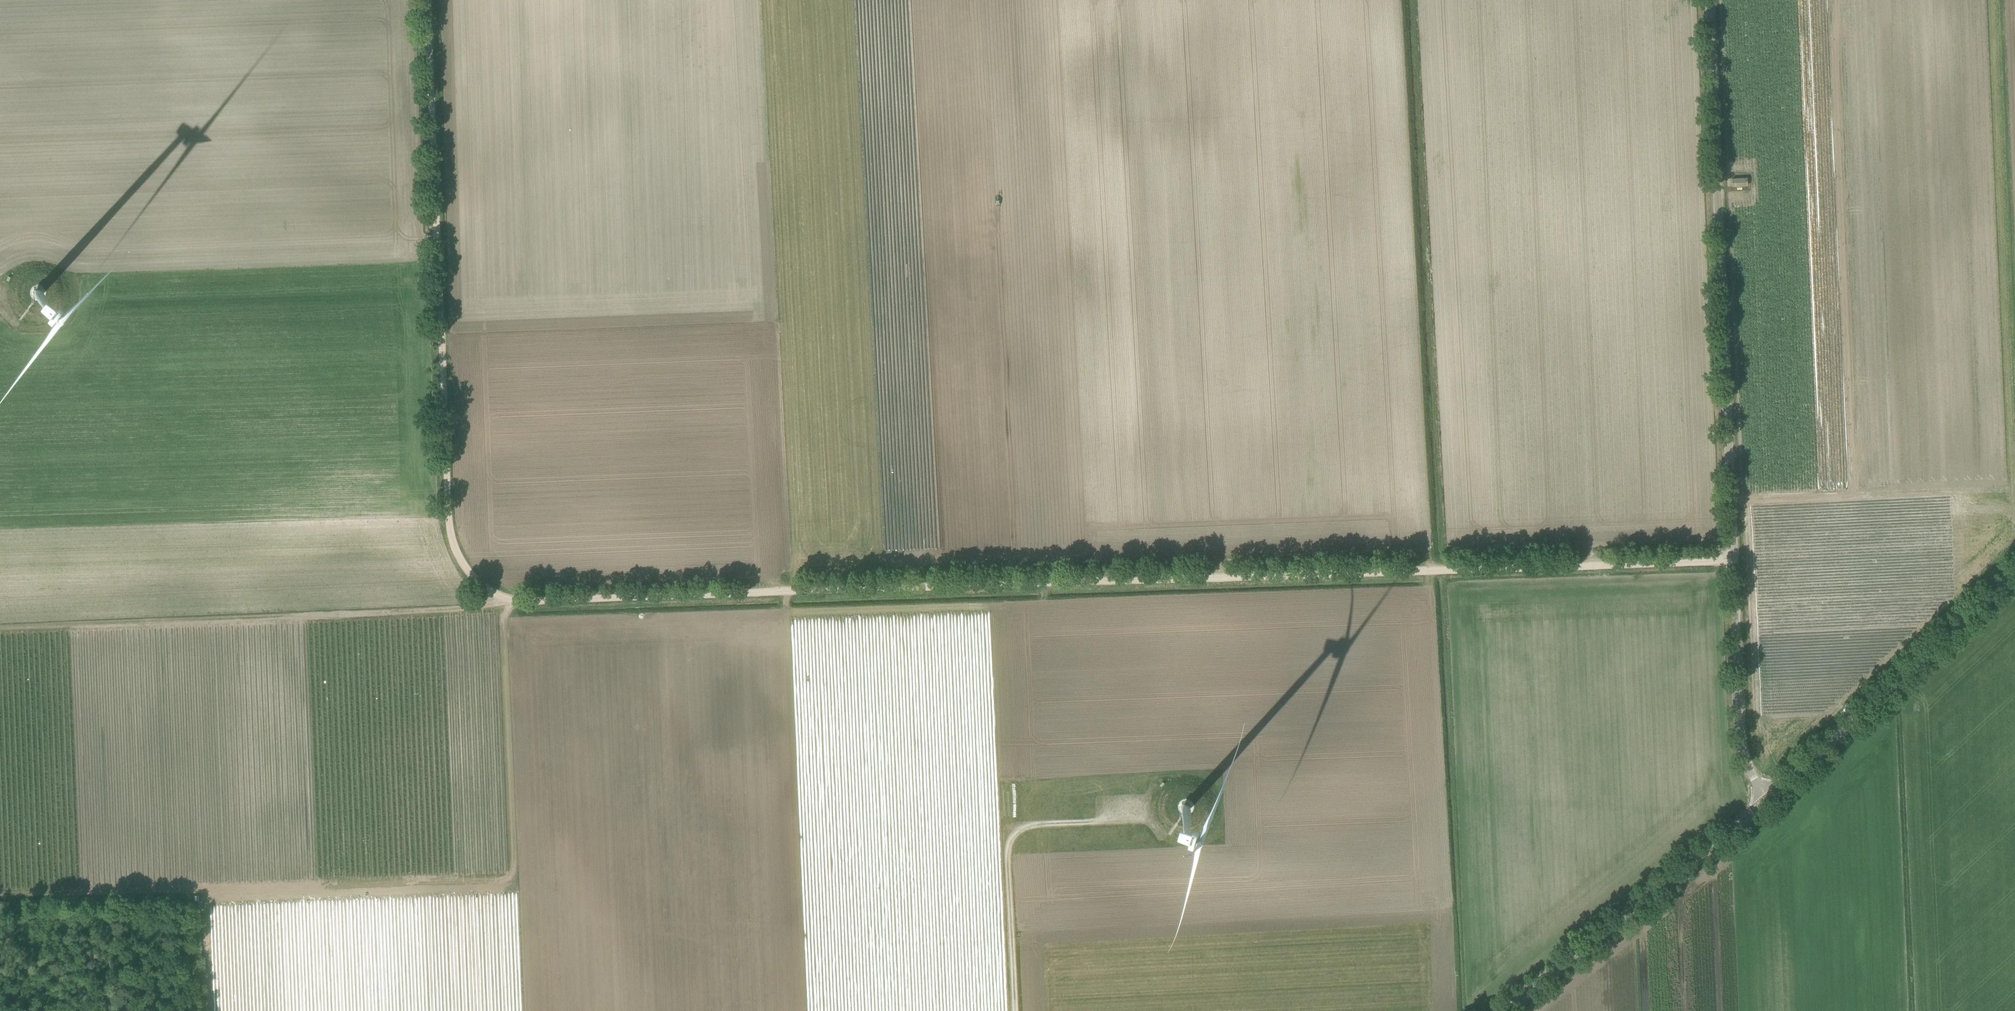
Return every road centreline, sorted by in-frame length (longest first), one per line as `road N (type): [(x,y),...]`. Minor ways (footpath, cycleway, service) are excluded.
road 1 (track): [(429,0),(451,534),(466,573),(489,590),(519,601),(566,601),(1734,561)]
road 2 (unclassified): [(1761,800),(1743,755),(1709,0)]
road 3 (track): [(519,601),(0,627)]
road 4 (tertiary): [(1761,800),(2014,571)]
road 5 (tertiary): [(1499,1010),(1761,800)]

